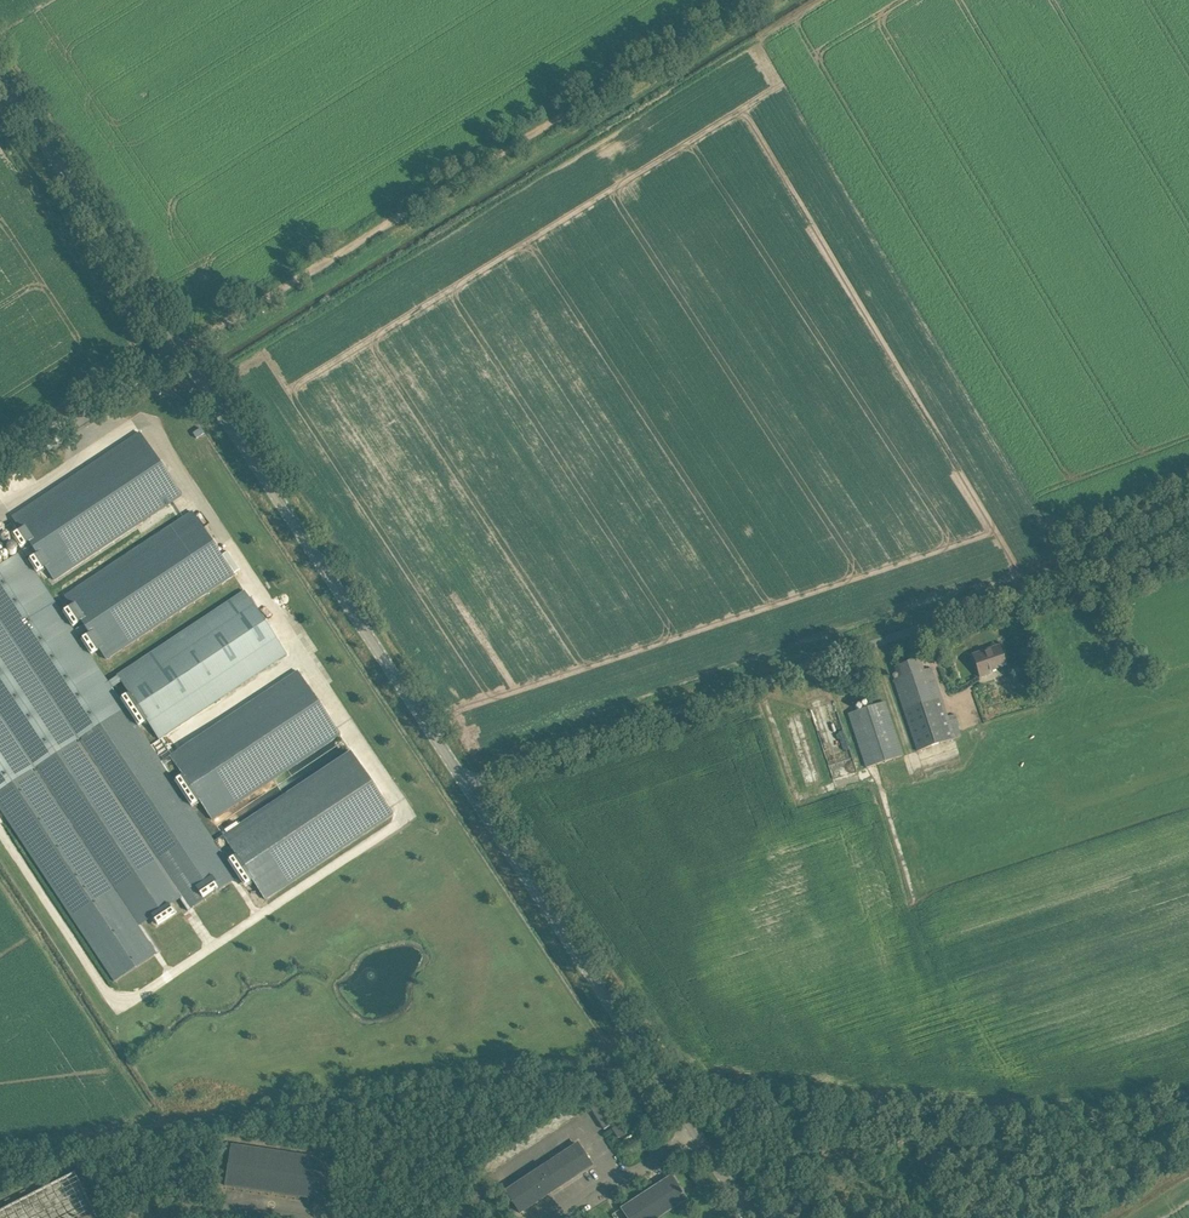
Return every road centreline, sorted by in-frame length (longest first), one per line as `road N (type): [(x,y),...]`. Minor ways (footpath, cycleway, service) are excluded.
road 1 (track): [(0,464),(746,0)]
road 2 (tertiary): [(463,781),(0,76)]
road 3 (unclassified): [(463,781),(1188,533)]
road 4 (tertiary): [(752,1217),(463,781)]

